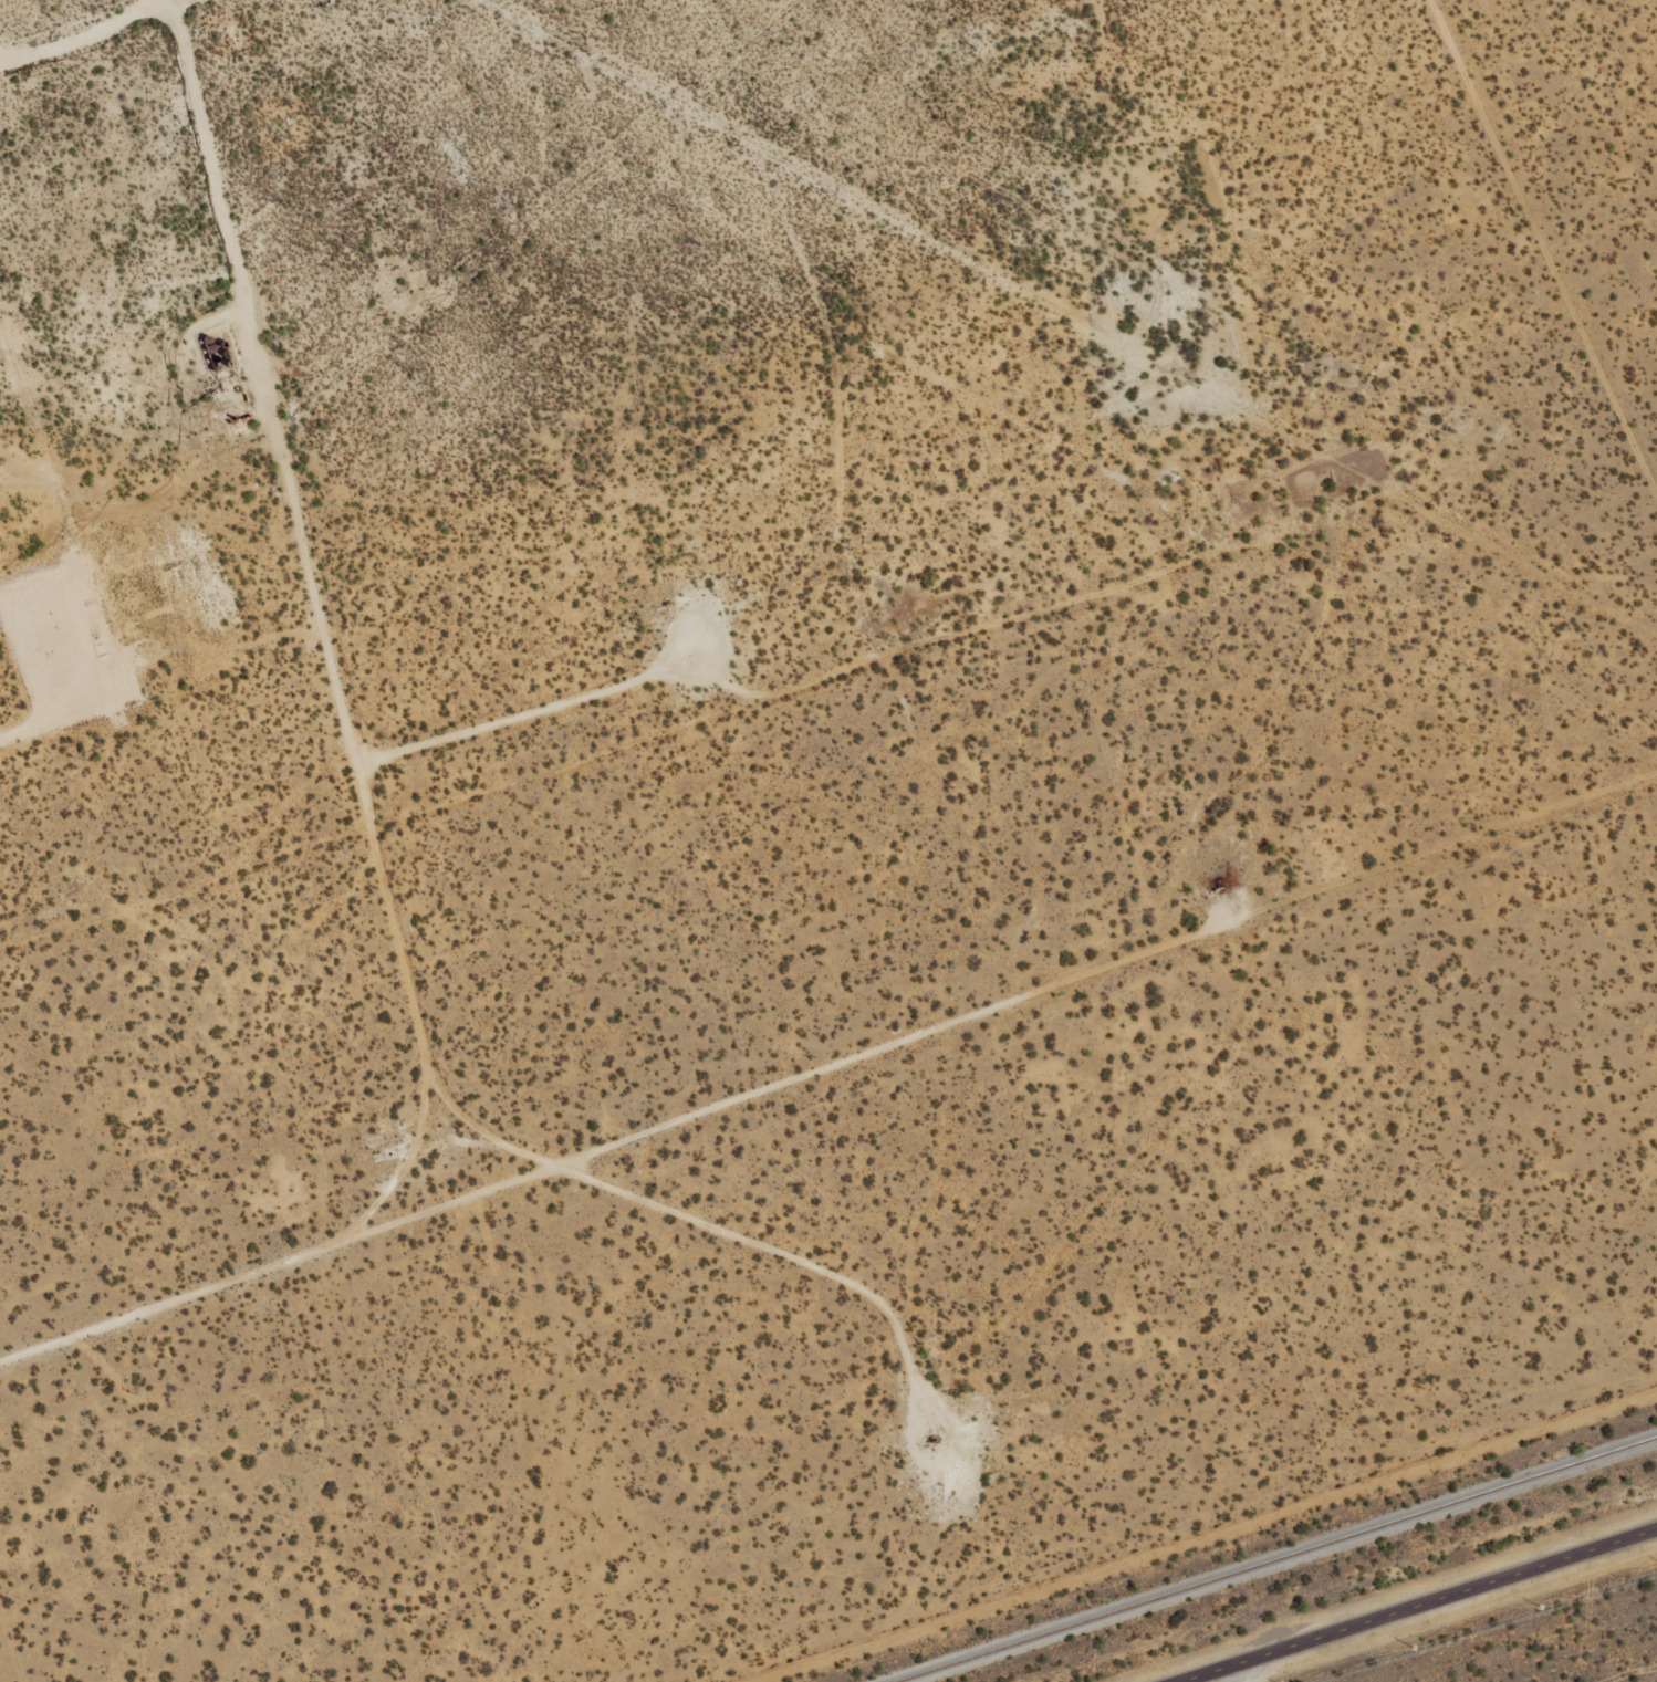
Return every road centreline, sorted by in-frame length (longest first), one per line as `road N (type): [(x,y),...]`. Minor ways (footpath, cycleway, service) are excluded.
road 1 (tertiary): [(1179,1681),(1656,1528)]
road 2 (track): [(335,865),(0,962)]

